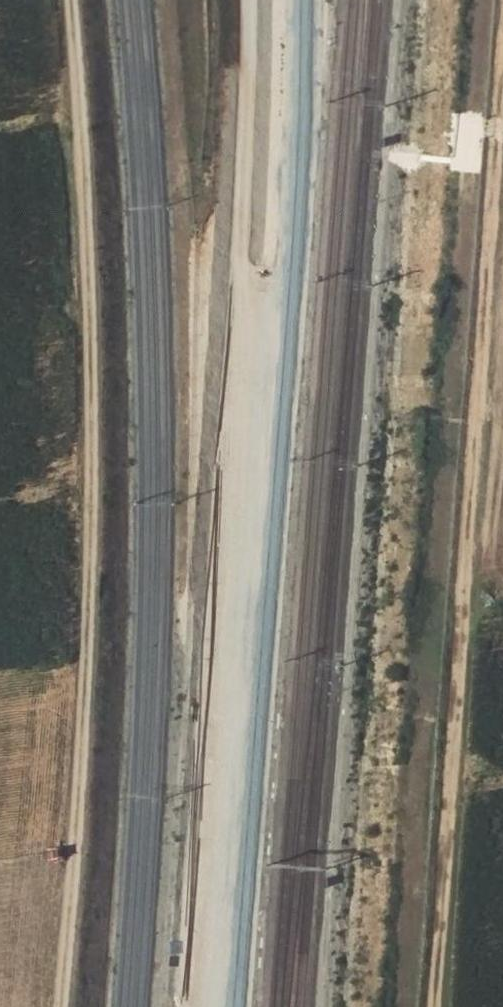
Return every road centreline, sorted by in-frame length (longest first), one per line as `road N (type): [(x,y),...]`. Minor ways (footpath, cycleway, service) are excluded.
road 1 (track): [(59,1006),(79,776),(87,347),(68,0)]
road 2 (track): [(429,1006),(502,62)]

